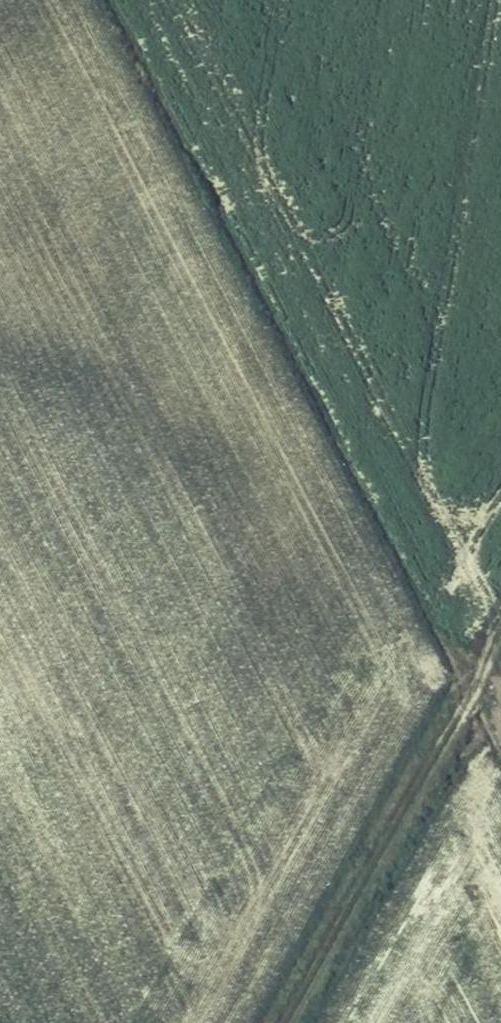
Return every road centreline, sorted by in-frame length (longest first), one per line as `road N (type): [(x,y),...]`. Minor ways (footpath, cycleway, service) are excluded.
road 1 (track): [(287,1022),(500,644)]

